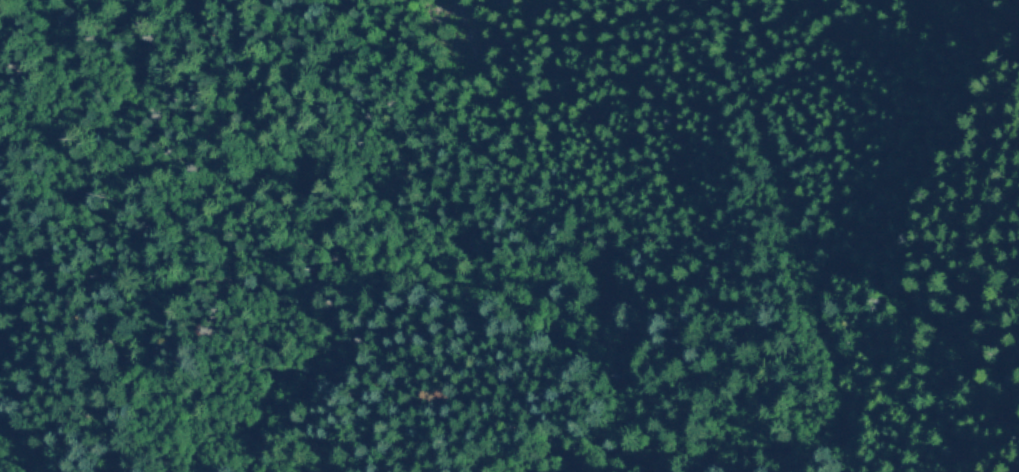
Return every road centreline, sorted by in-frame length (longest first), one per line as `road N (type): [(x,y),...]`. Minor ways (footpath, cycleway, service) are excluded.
road 1 (track): [(609,0),(672,159),(744,263),(807,471)]

